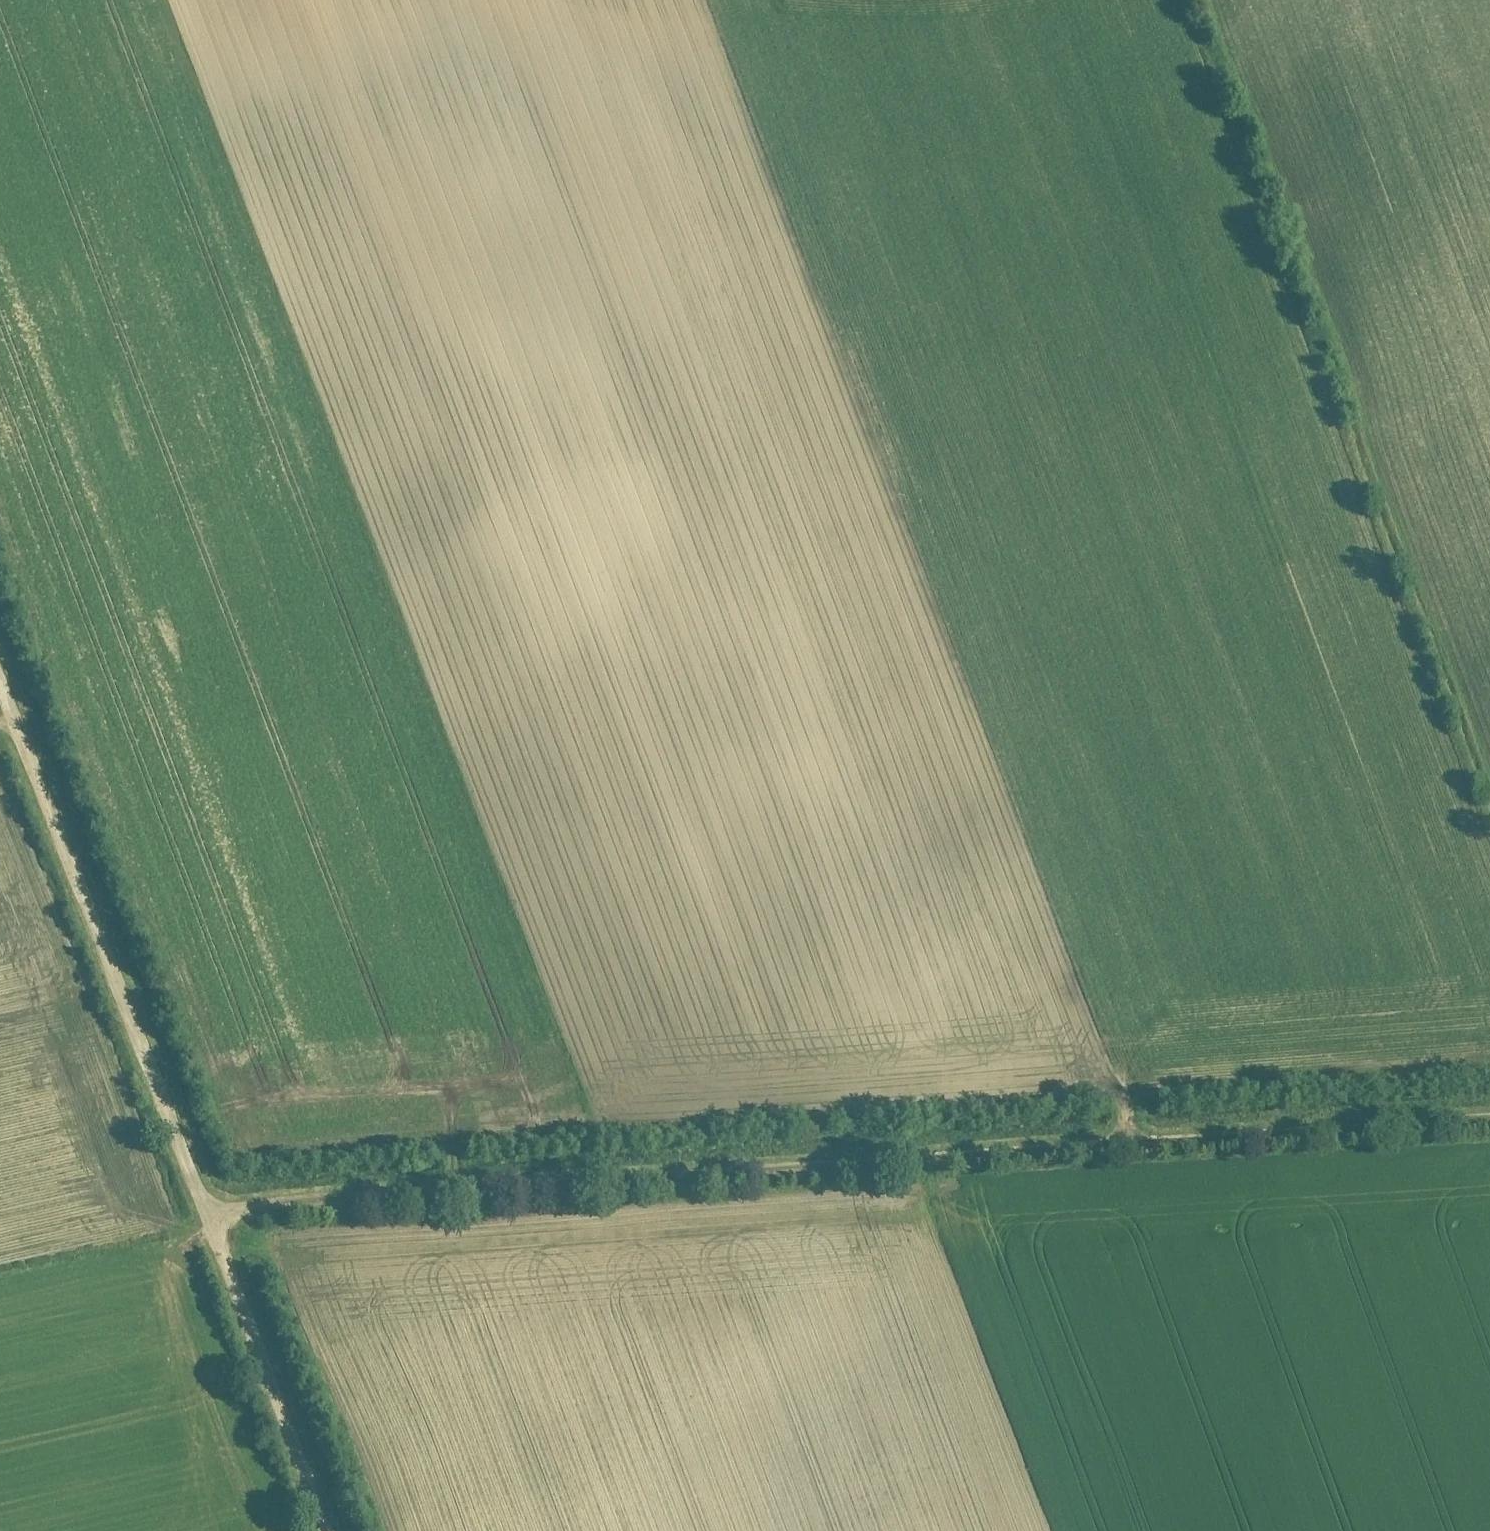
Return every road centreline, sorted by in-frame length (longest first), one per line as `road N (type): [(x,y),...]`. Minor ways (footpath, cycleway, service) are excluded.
road 1 (track): [(1489,1116),(185,1207)]
road 2 (track): [(0,722),(312,1530)]

